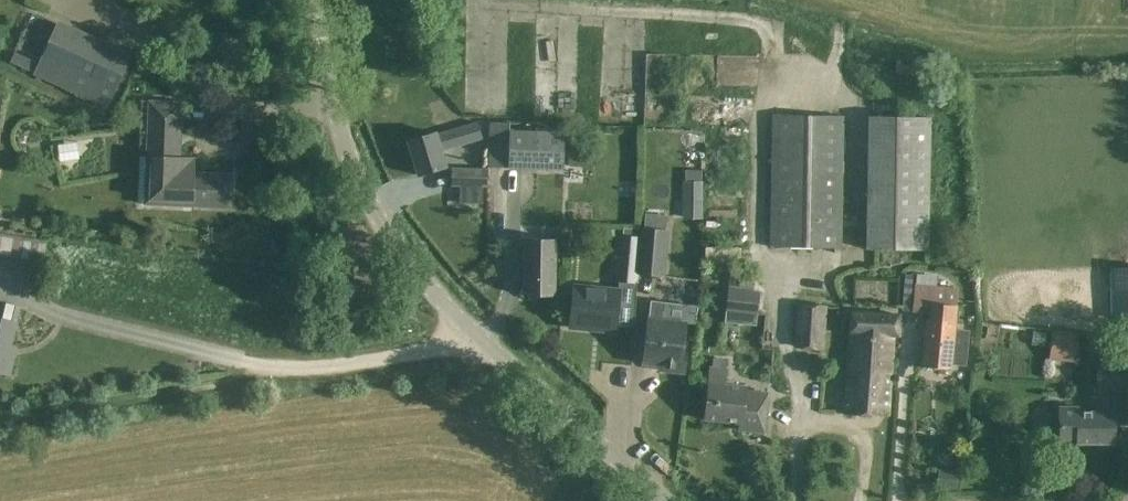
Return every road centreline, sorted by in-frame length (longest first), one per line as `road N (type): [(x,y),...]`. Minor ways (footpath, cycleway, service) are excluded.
road 1 (unclassified): [(661,500),(473,336),(387,240),(353,174),(336,116),(316,0)]
road 2 (track): [(0,428),(270,371)]

